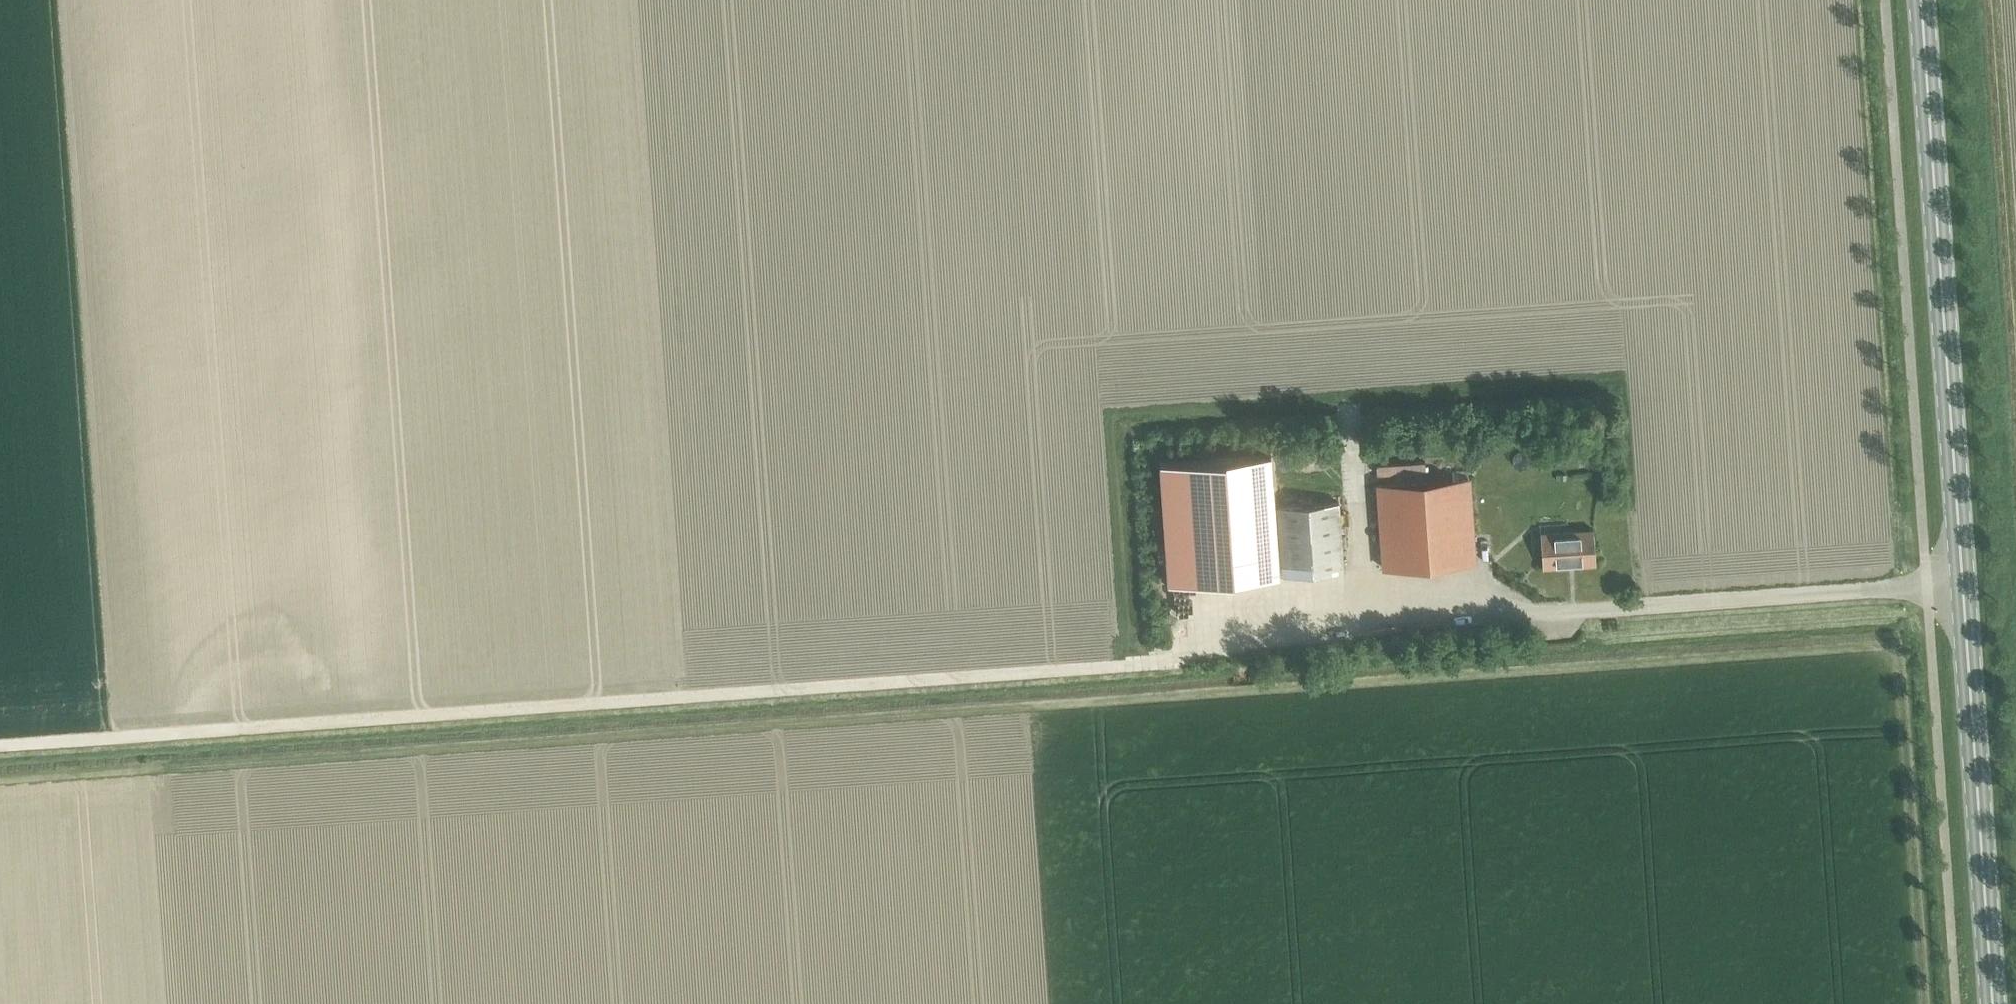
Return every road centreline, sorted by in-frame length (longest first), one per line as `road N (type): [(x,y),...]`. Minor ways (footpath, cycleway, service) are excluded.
road 1 (track): [(1268,645),(1211,659),(0,746)]
road 2 (secondary): [(1988,1003),(1914,0)]

